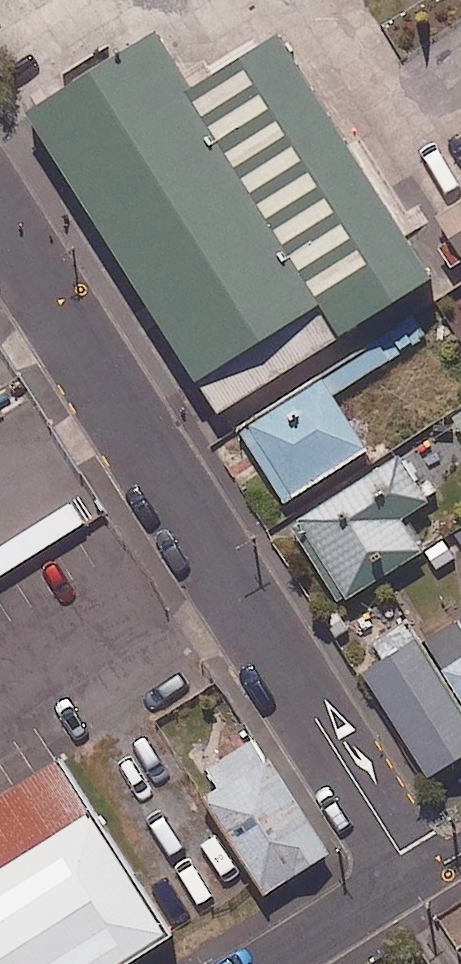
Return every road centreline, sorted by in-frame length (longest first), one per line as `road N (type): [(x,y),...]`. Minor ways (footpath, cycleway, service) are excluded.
road 1 (unclassified): [(419,878),(0,215)]
road 2 (unclassified): [(279,963),(419,878)]

